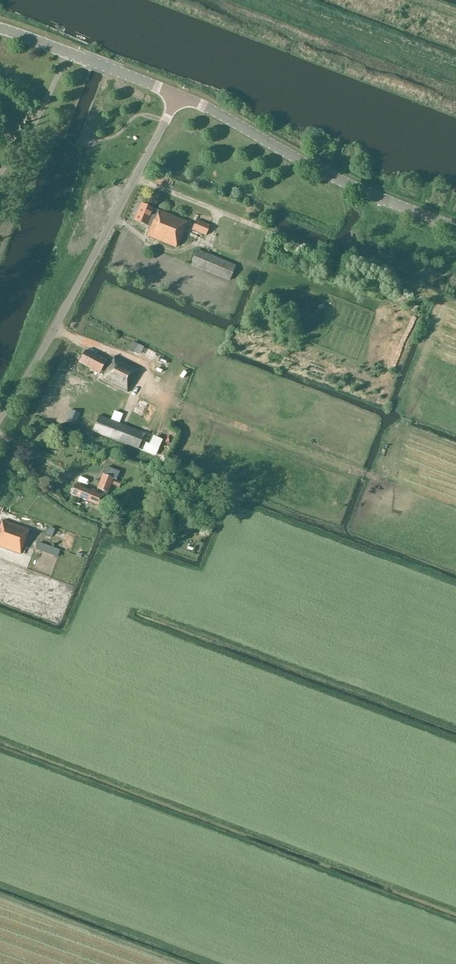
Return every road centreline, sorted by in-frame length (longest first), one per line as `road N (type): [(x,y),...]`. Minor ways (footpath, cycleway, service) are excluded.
road 1 (unclassified): [(0,417),(179,95)]
road 2 (tertiary): [(455,227),(355,186),(179,95)]
road 3 (tertiary): [(179,95),(0,28)]
road 4 (track): [(69,52),(0,173)]

